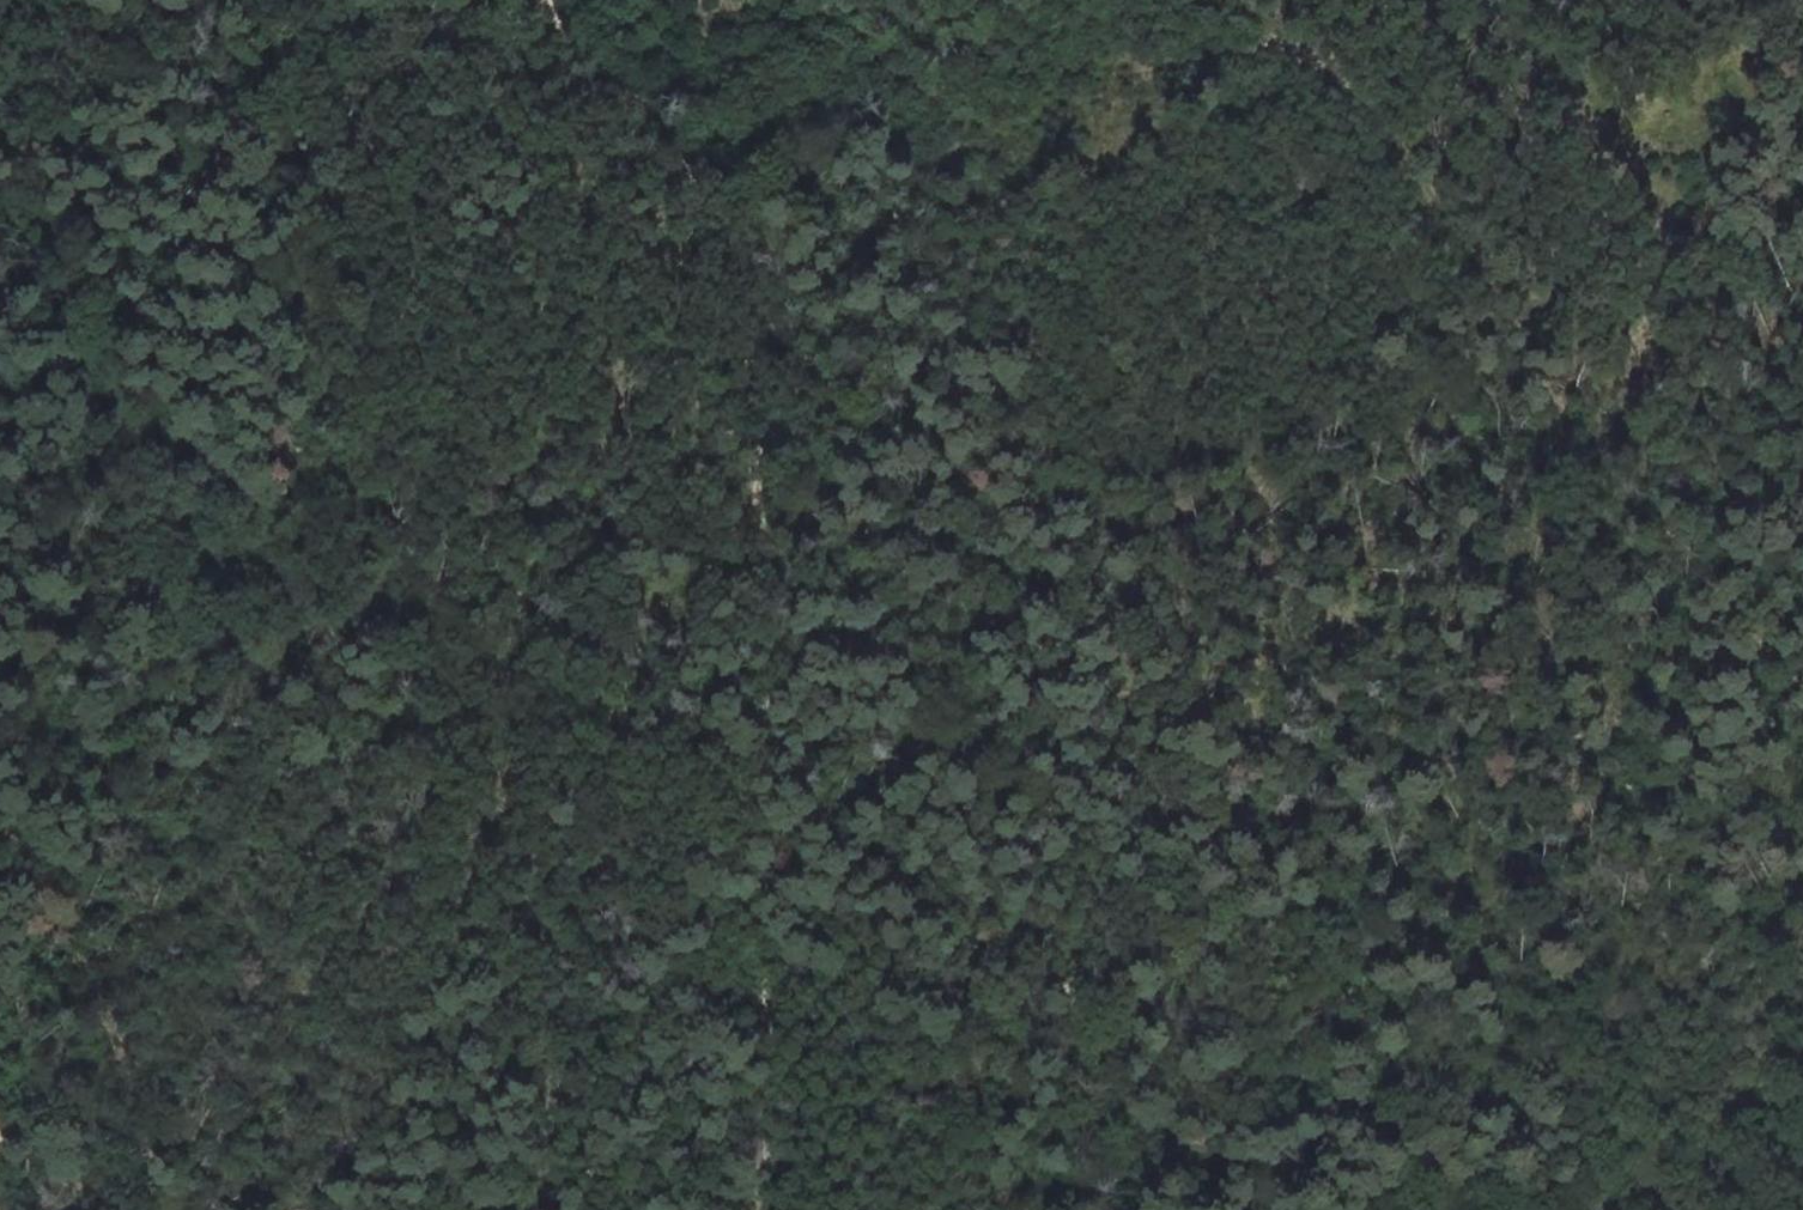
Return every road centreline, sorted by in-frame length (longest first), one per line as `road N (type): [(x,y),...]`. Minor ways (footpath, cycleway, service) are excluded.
road 1 (track): [(770,1209),(778,1005),(775,554),(756,339),(681,143),(560,0)]

